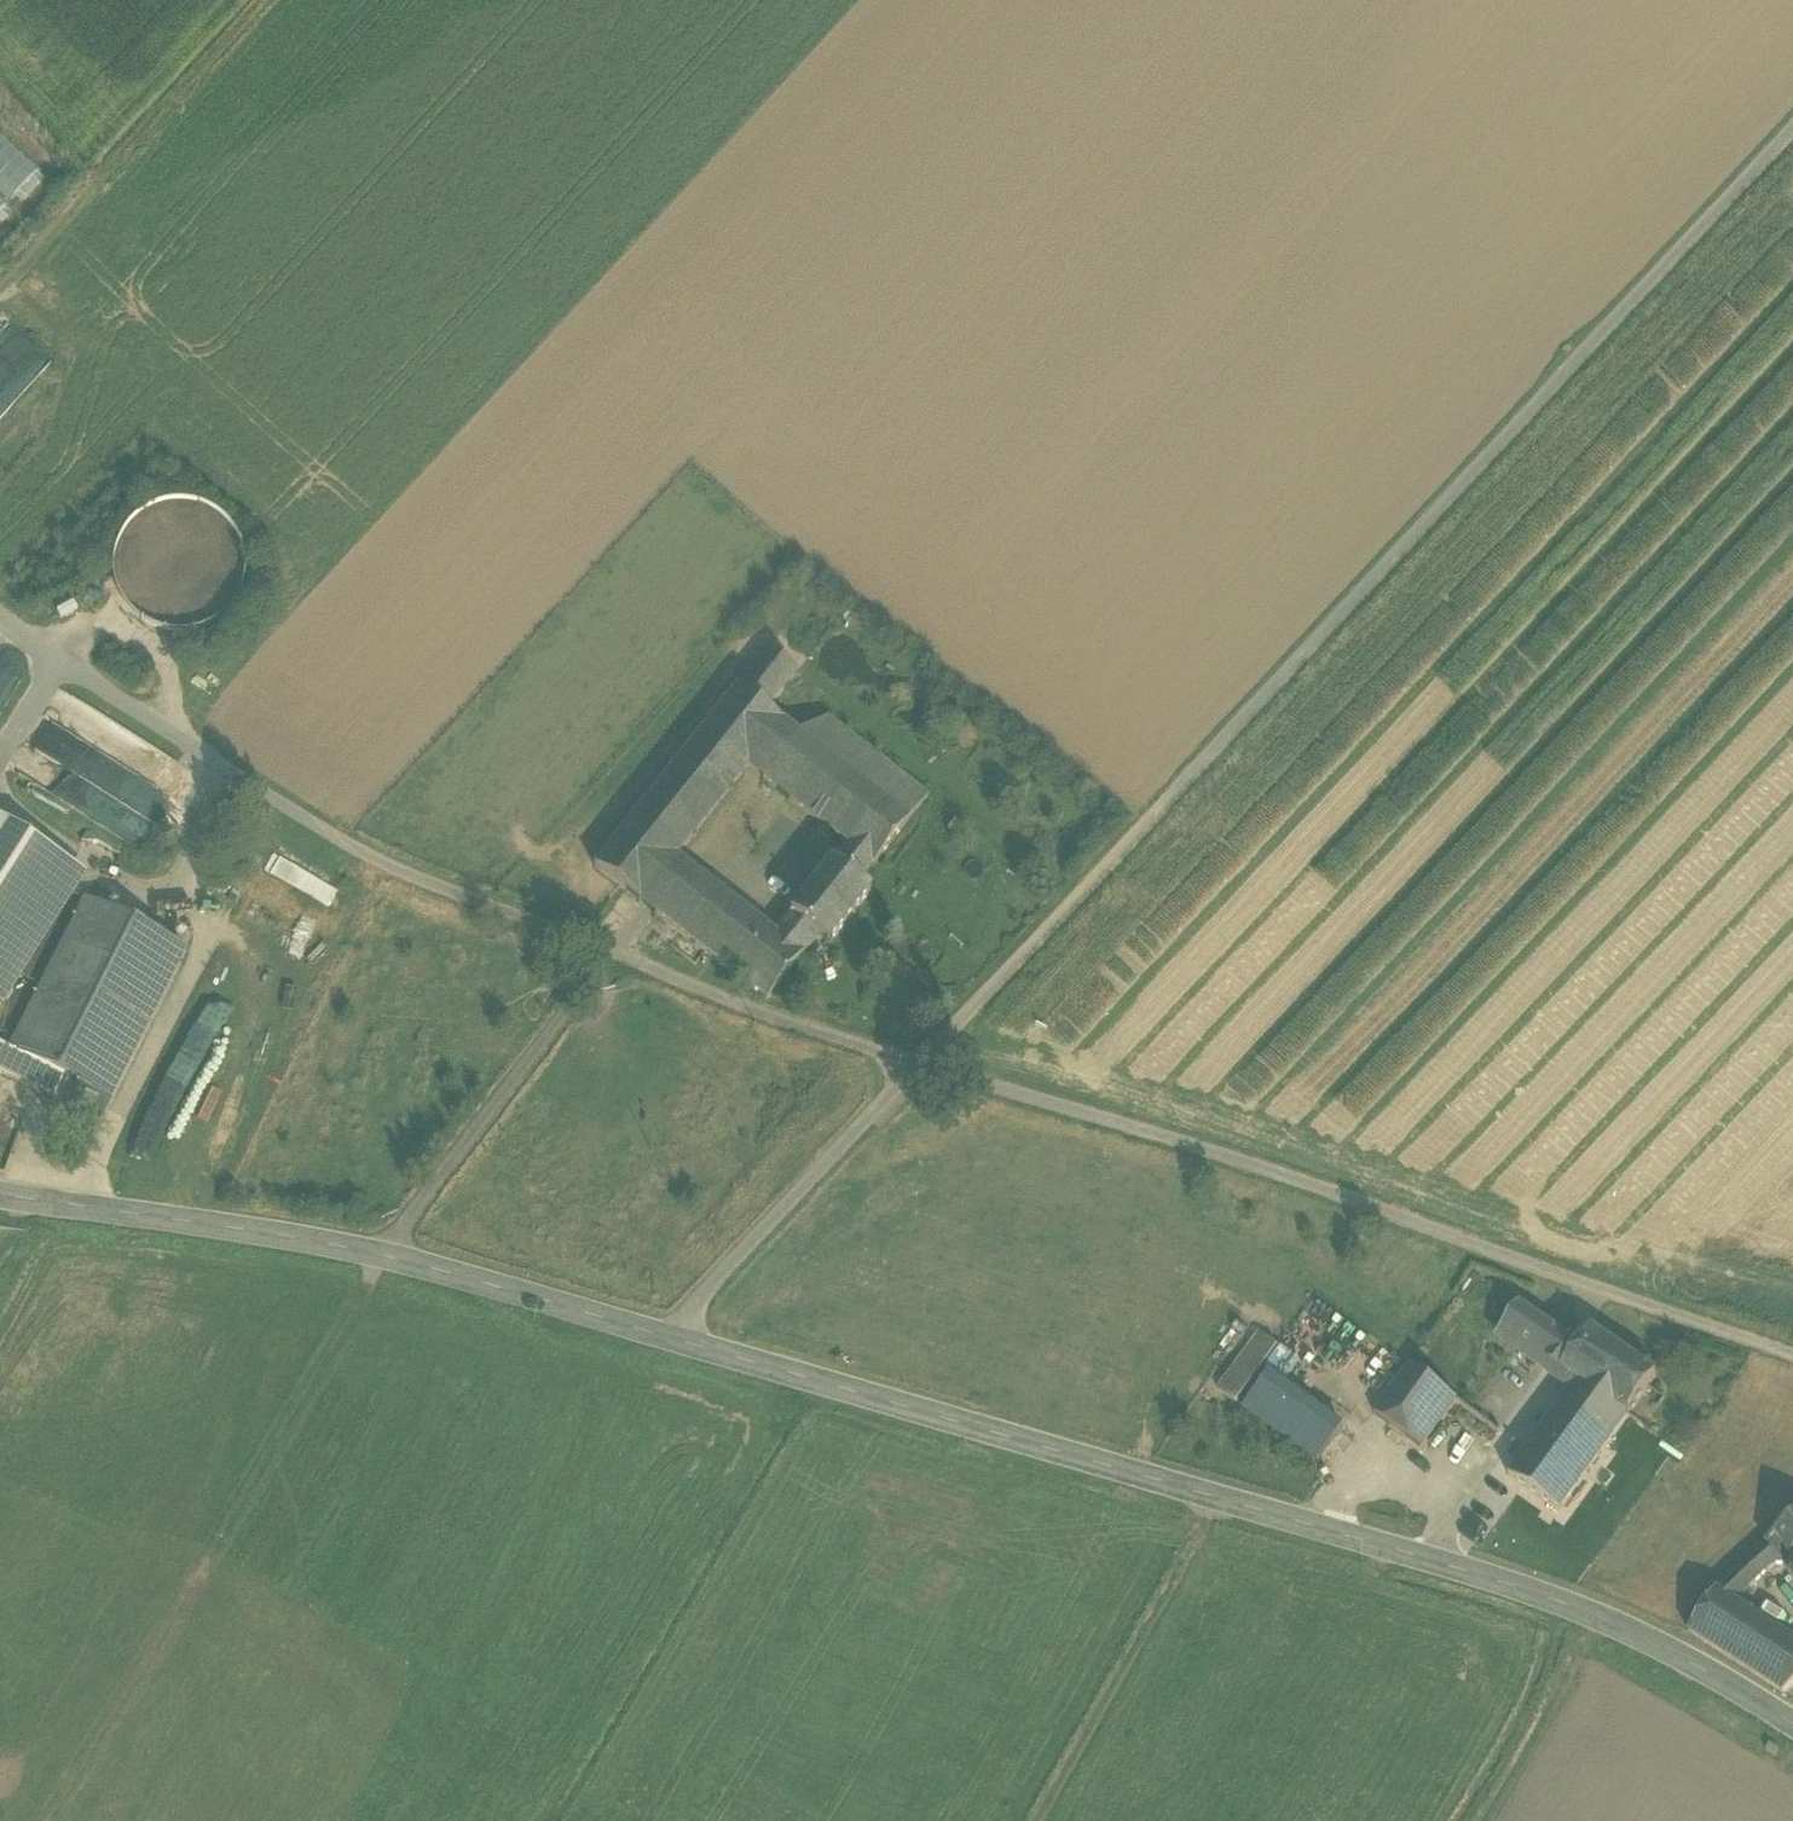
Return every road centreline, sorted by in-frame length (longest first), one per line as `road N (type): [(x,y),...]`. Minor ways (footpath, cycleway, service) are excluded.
road 1 (unclassified): [(1792,125),(917,1069)]
road 2 (tertiary): [(1792,1726),(1632,1634),(1512,1587),(663,1338)]
road 3 (unclassified): [(1792,1359),(1269,1175),(917,1069)]
road 4 (unclassified): [(609,956),(362,859),(34,648),(0,618)]
road 5 (tertiary): [(380,1258),(0,1197)]
road 6 (unclassified): [(609,956),(380,1258)]
road 7 (unclassified): [(917,1069),(663,1338)]
road 8 (unclassified): [(917,1069),(609,956)]
road 9 (tertiary): [(663,1338),(380,1258)]

